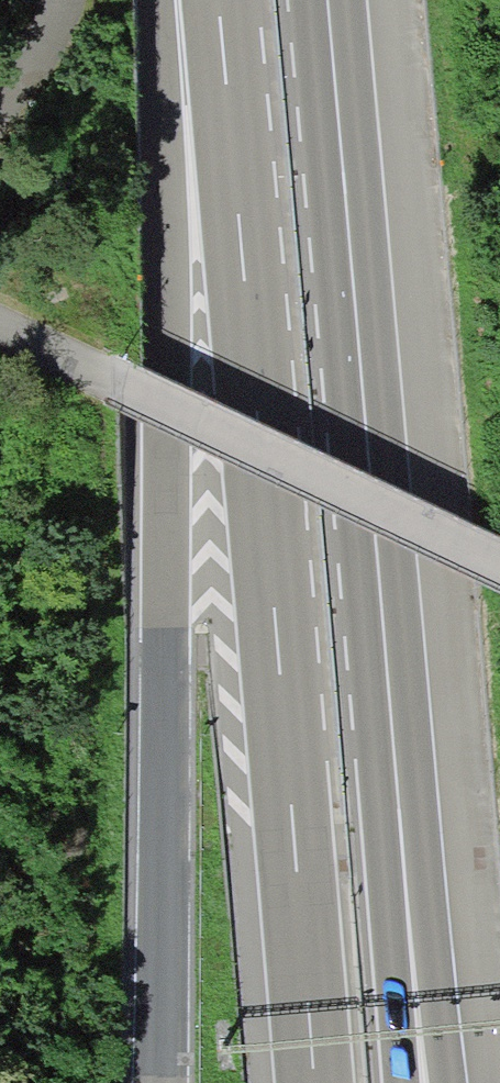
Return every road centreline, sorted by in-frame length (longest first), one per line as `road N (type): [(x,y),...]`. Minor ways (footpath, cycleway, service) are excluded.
road 1 (motorway): [(488,1082),(335,0)]
road 2 (motorway): [(209,0),(312,1082)]
road 3 (motorway): [(406,1082),(326,0)]
road 4 (motorway): [(193,0),(165,678),(157,1082)]
road 5 (track): [(76,0),(68,28),(0,116)]

